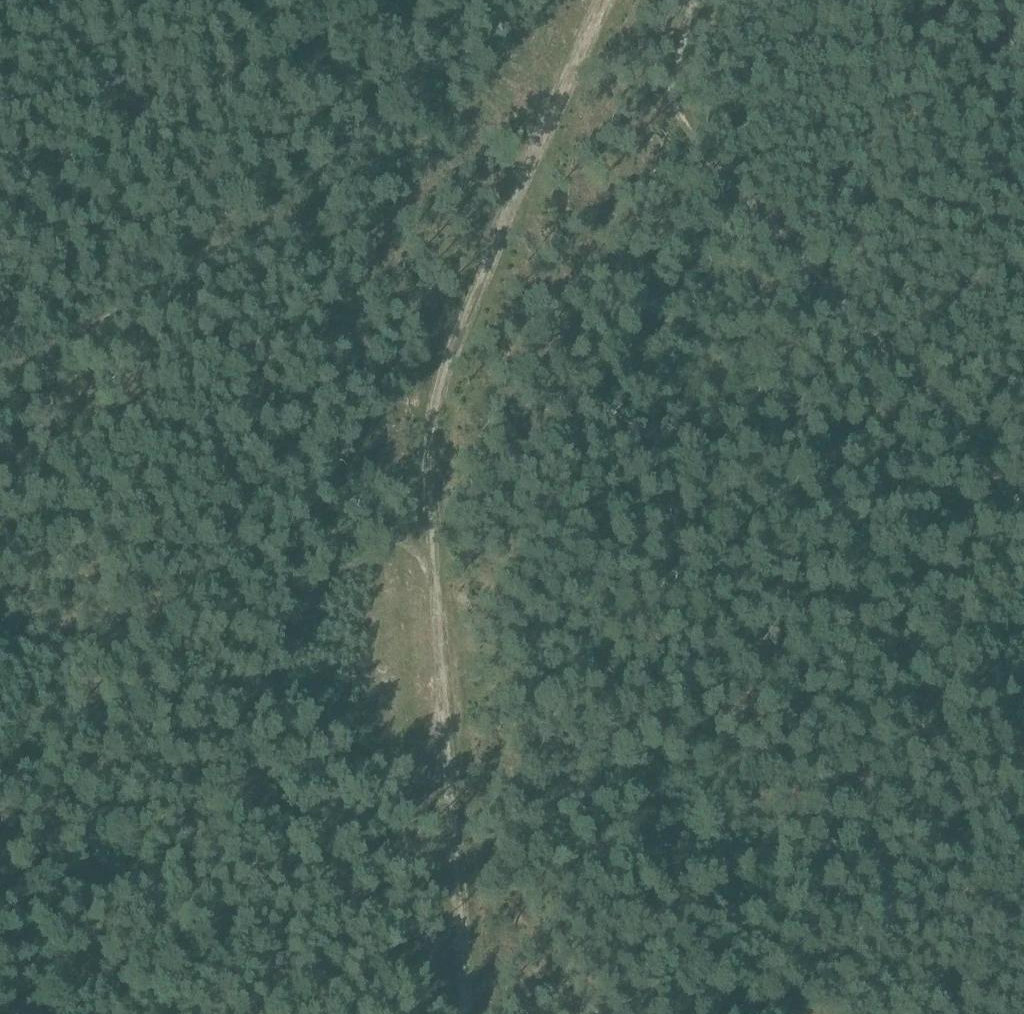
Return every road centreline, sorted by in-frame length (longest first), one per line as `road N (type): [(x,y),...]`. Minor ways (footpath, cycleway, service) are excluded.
road 1 (track): [(472,1013),(442,617),(443,390),(606,0)]
road 2 (track): [(0,369),(255,239),(538,70),(573,71)]
road 3 (track): [(695,0),(668,101),(689,133),(1023,510)]

